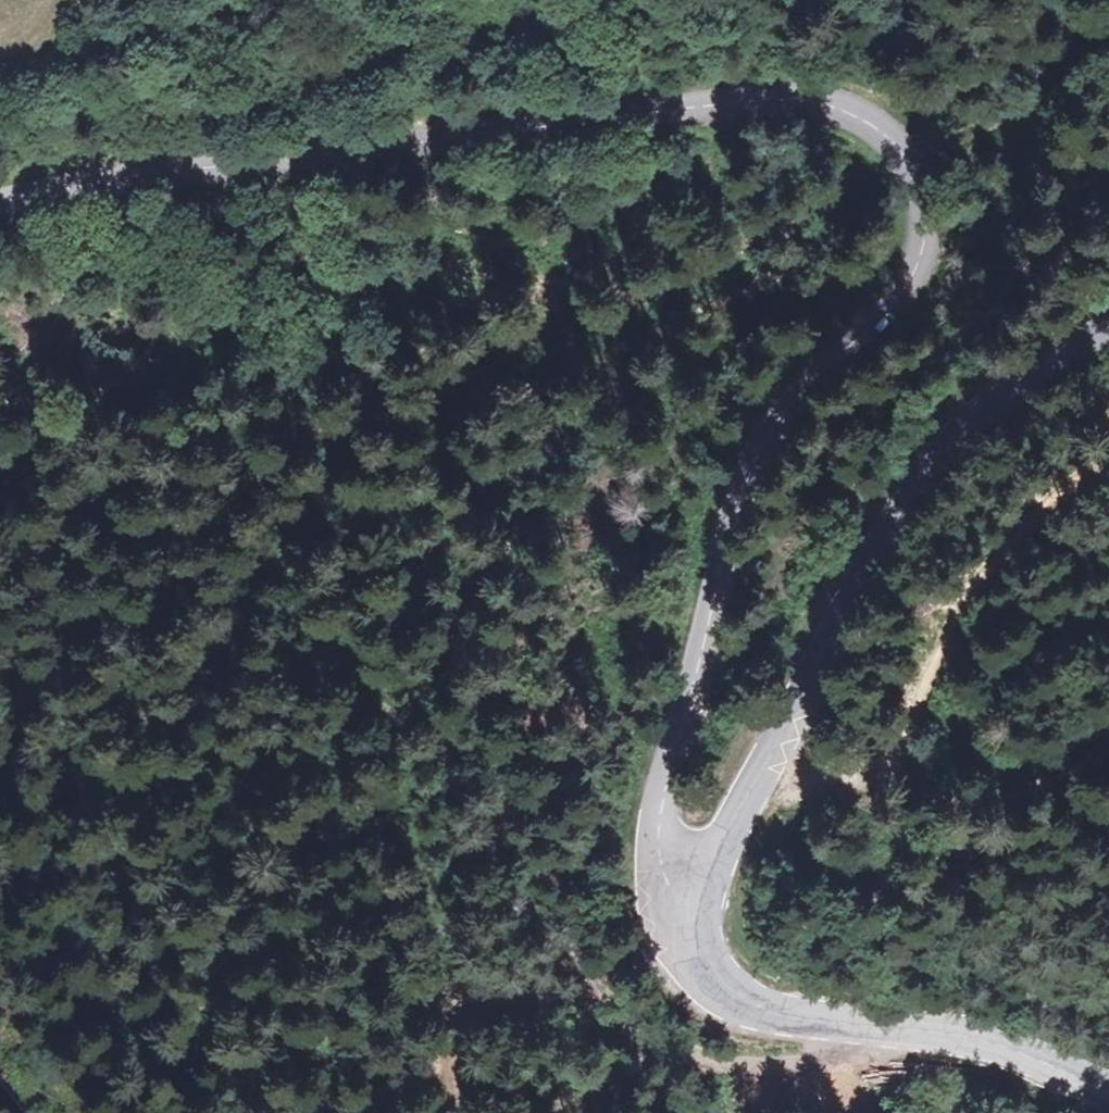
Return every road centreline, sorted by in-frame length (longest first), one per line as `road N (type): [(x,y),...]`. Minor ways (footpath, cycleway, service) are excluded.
road 1 (tertiary): [(698,890),(667,875),(657,839),(702,648),(758,463),(793,403),(905,254),(926,208),(925,169),(906,138),(829,104),(754,103),(204,164),(0,203)]
road 2 (track): [(204,164),(489,230),(545,305),(571,418),(467,612),(456,696),(475,798),(592,974),(665,1053)]
road 3 (track): [(459,1022),(412,877),(403,747),(349,669),(271,663),(0,777)]
road 4 (track): [(0,754),(55,613),(297,402),(545,305)]
road 5 (secondary): [(1108,344),(991,430),(890,553),(768,748),(698,890)]
road 6 (secondary): [(1108,1088),(985,1042),(776,1015),(739,999),(706,945),(698,890)]
road 7 (track): [(622,1006),(514,995),(459,1022),(456,1112)]
road 8 (track): [(665,1053),(802,1065),(840,1060),(873,1028)]

